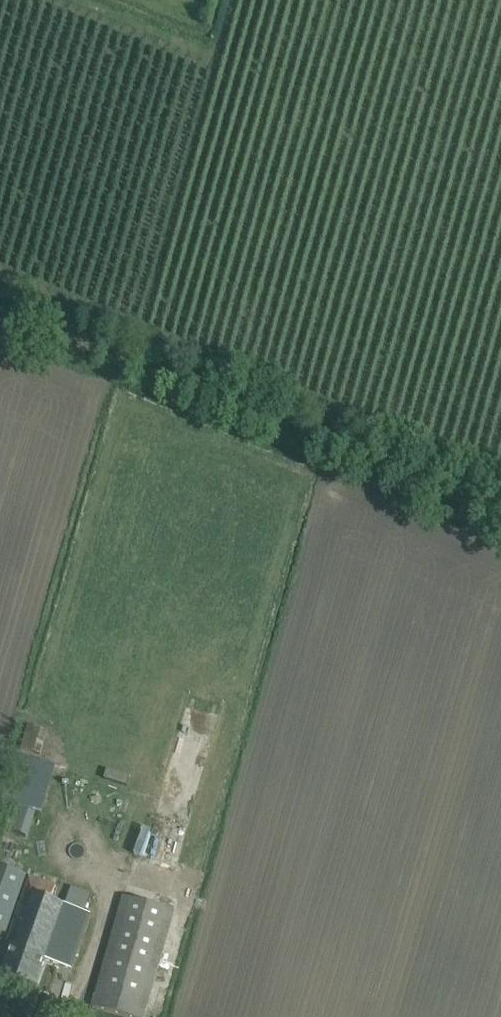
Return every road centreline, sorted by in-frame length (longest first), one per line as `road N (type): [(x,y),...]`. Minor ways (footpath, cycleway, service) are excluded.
road 1 (track): [(500,515),(0,307)]

